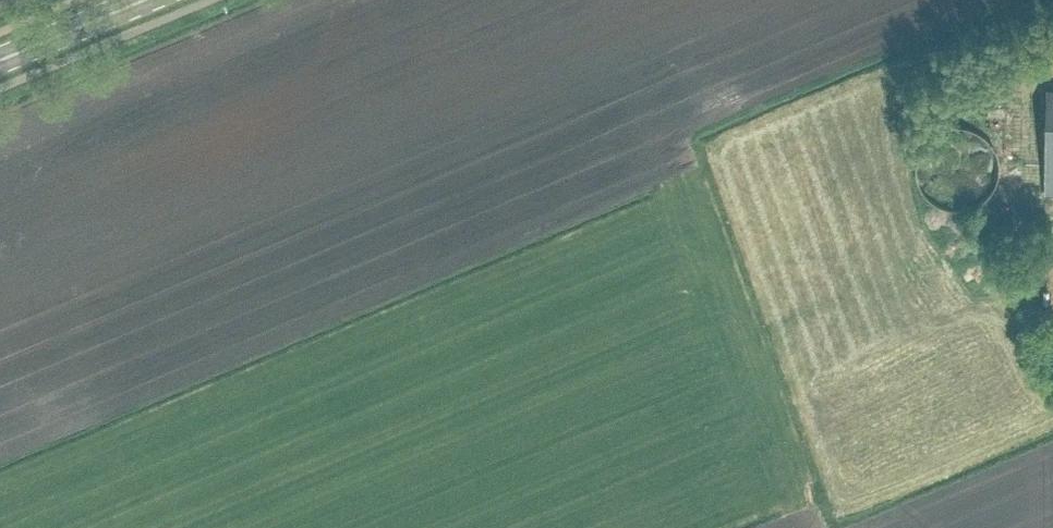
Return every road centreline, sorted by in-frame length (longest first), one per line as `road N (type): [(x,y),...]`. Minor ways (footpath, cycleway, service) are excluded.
road 1 (primary): [(0,58),(138,0)]

